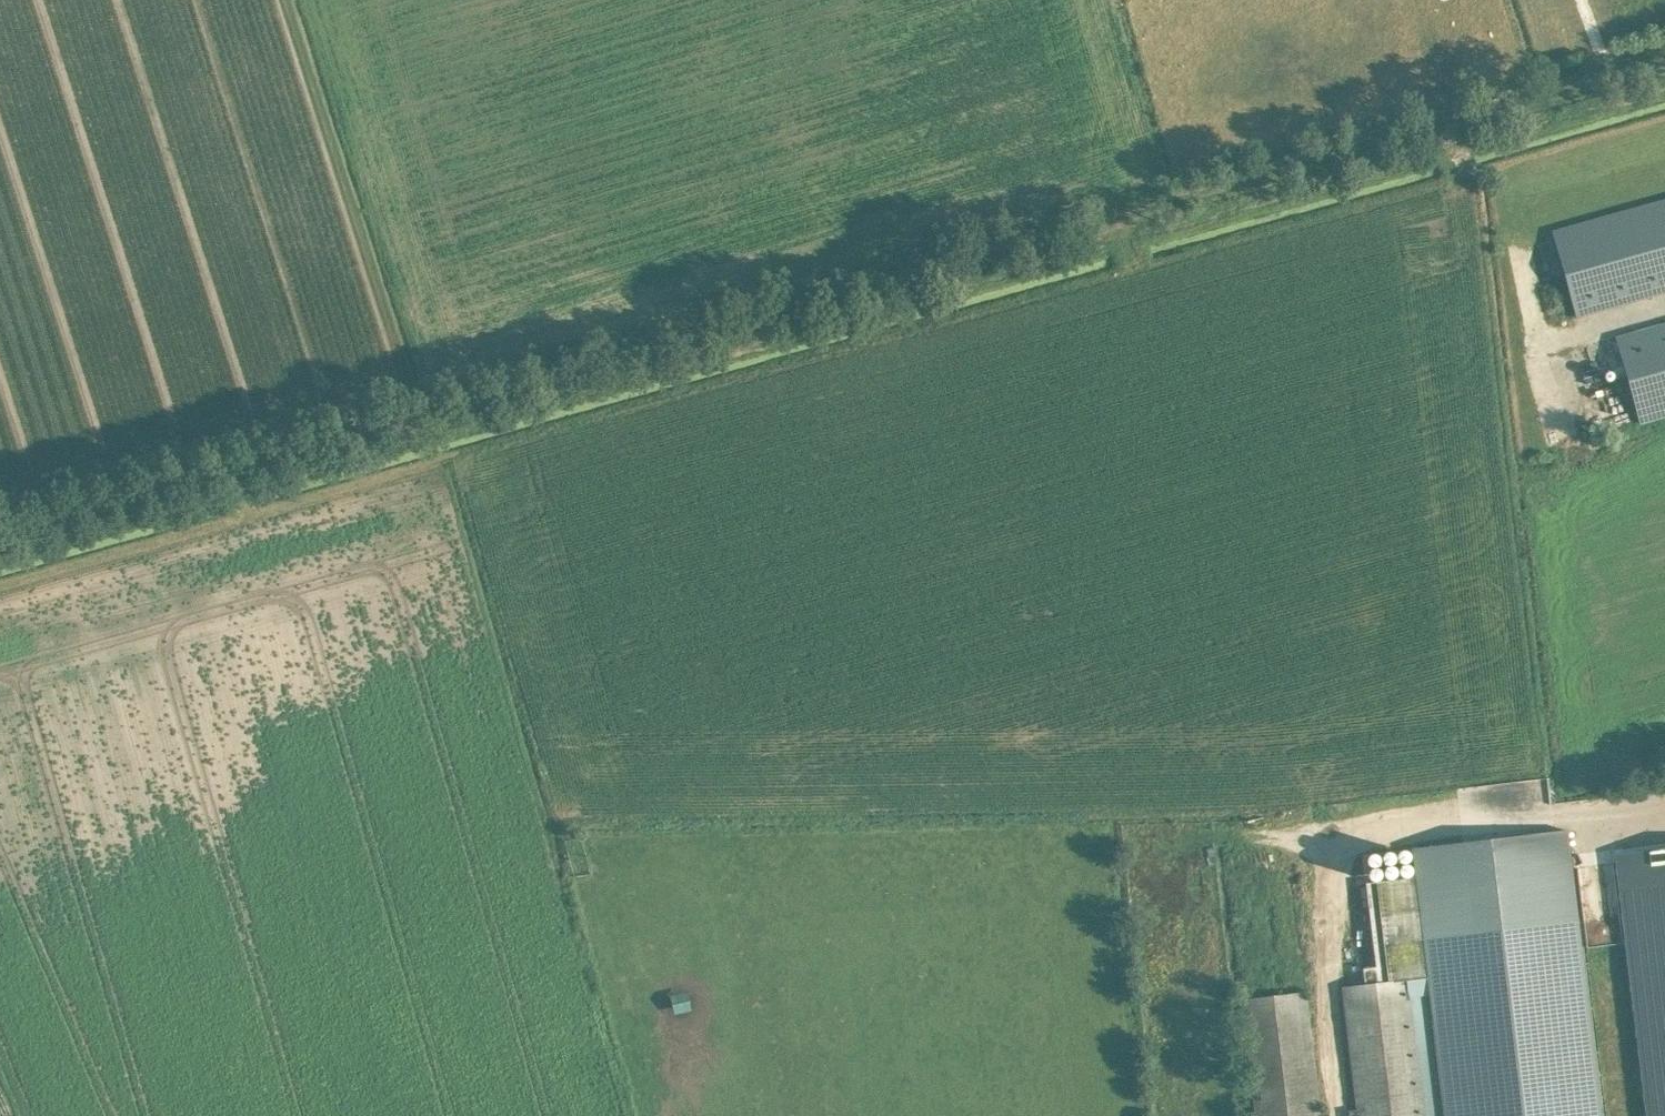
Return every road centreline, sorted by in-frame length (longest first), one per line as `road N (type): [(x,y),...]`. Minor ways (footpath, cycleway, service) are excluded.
road 1 (track): [(0,550),(1261,200),(1664,73)]

